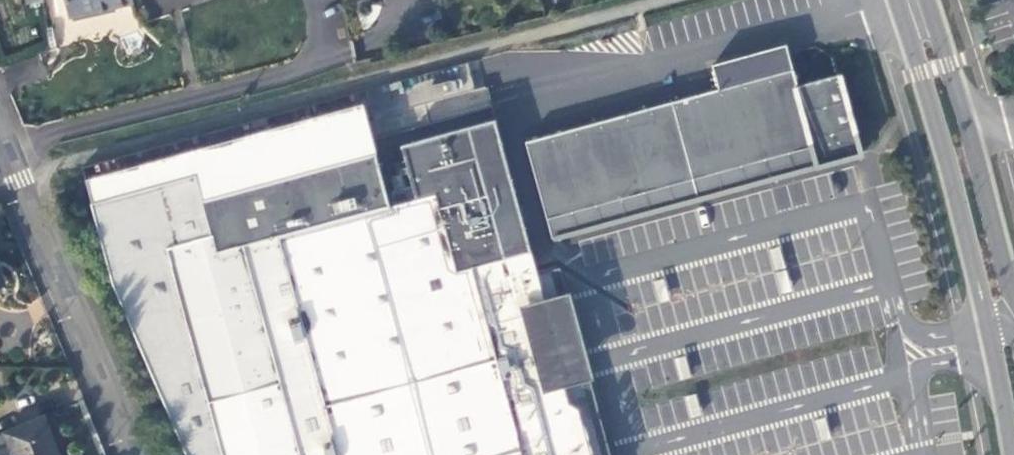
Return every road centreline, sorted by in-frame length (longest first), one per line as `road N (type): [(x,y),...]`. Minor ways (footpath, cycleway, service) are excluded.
road 1 (residential): [(137,454),(0,124)]
road 2 (secondary): [(897,0),(982,334)]
road 3 (secondary): [(1013,293),(927,0)]
road 4 (secondary): [(982,334),(1004,454)]

